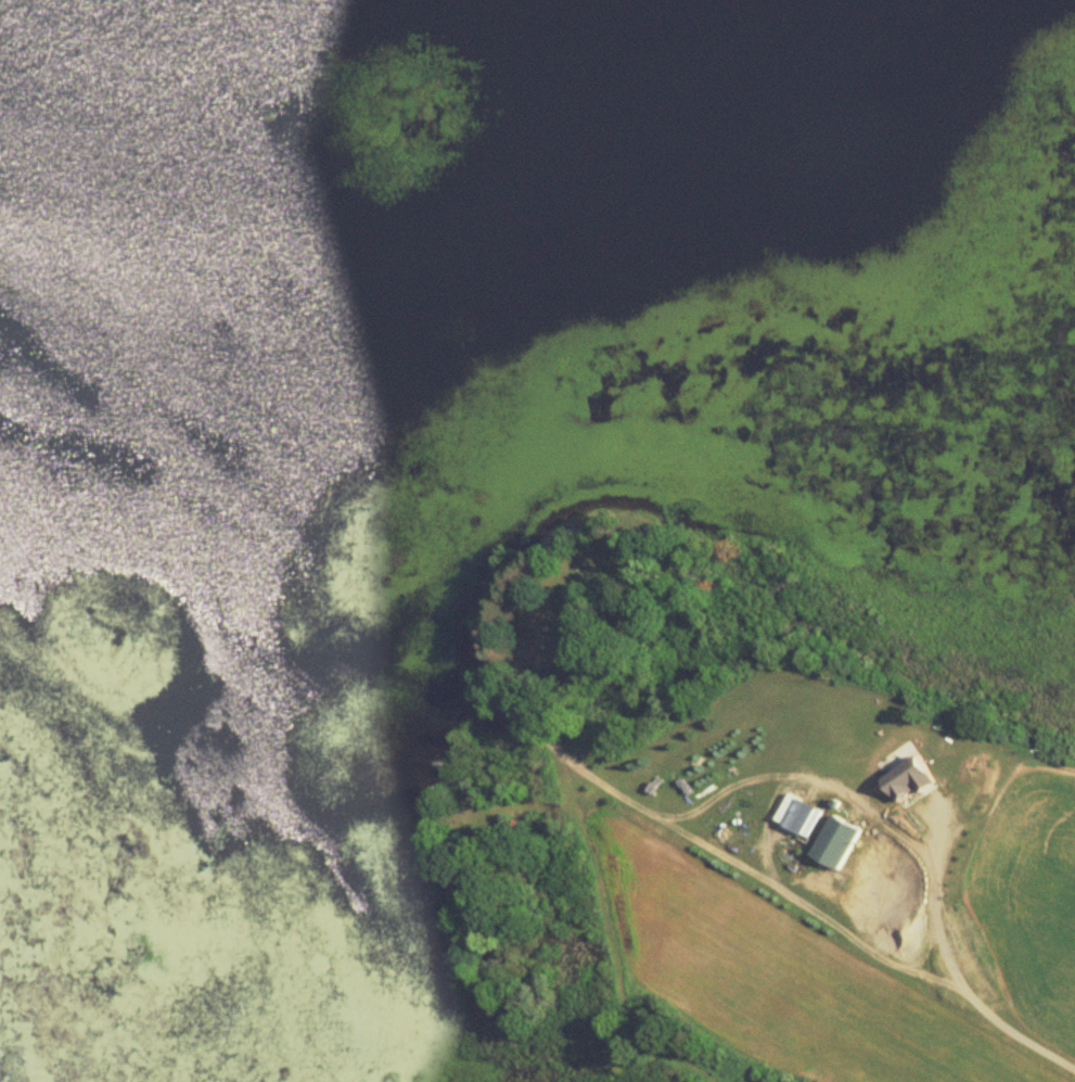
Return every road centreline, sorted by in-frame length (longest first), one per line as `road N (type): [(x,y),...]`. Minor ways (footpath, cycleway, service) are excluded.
road 1 (residential): [(703,1081),(642,1040),(625,1008),(583,826),(523,686),(526,651),(548,624)]

